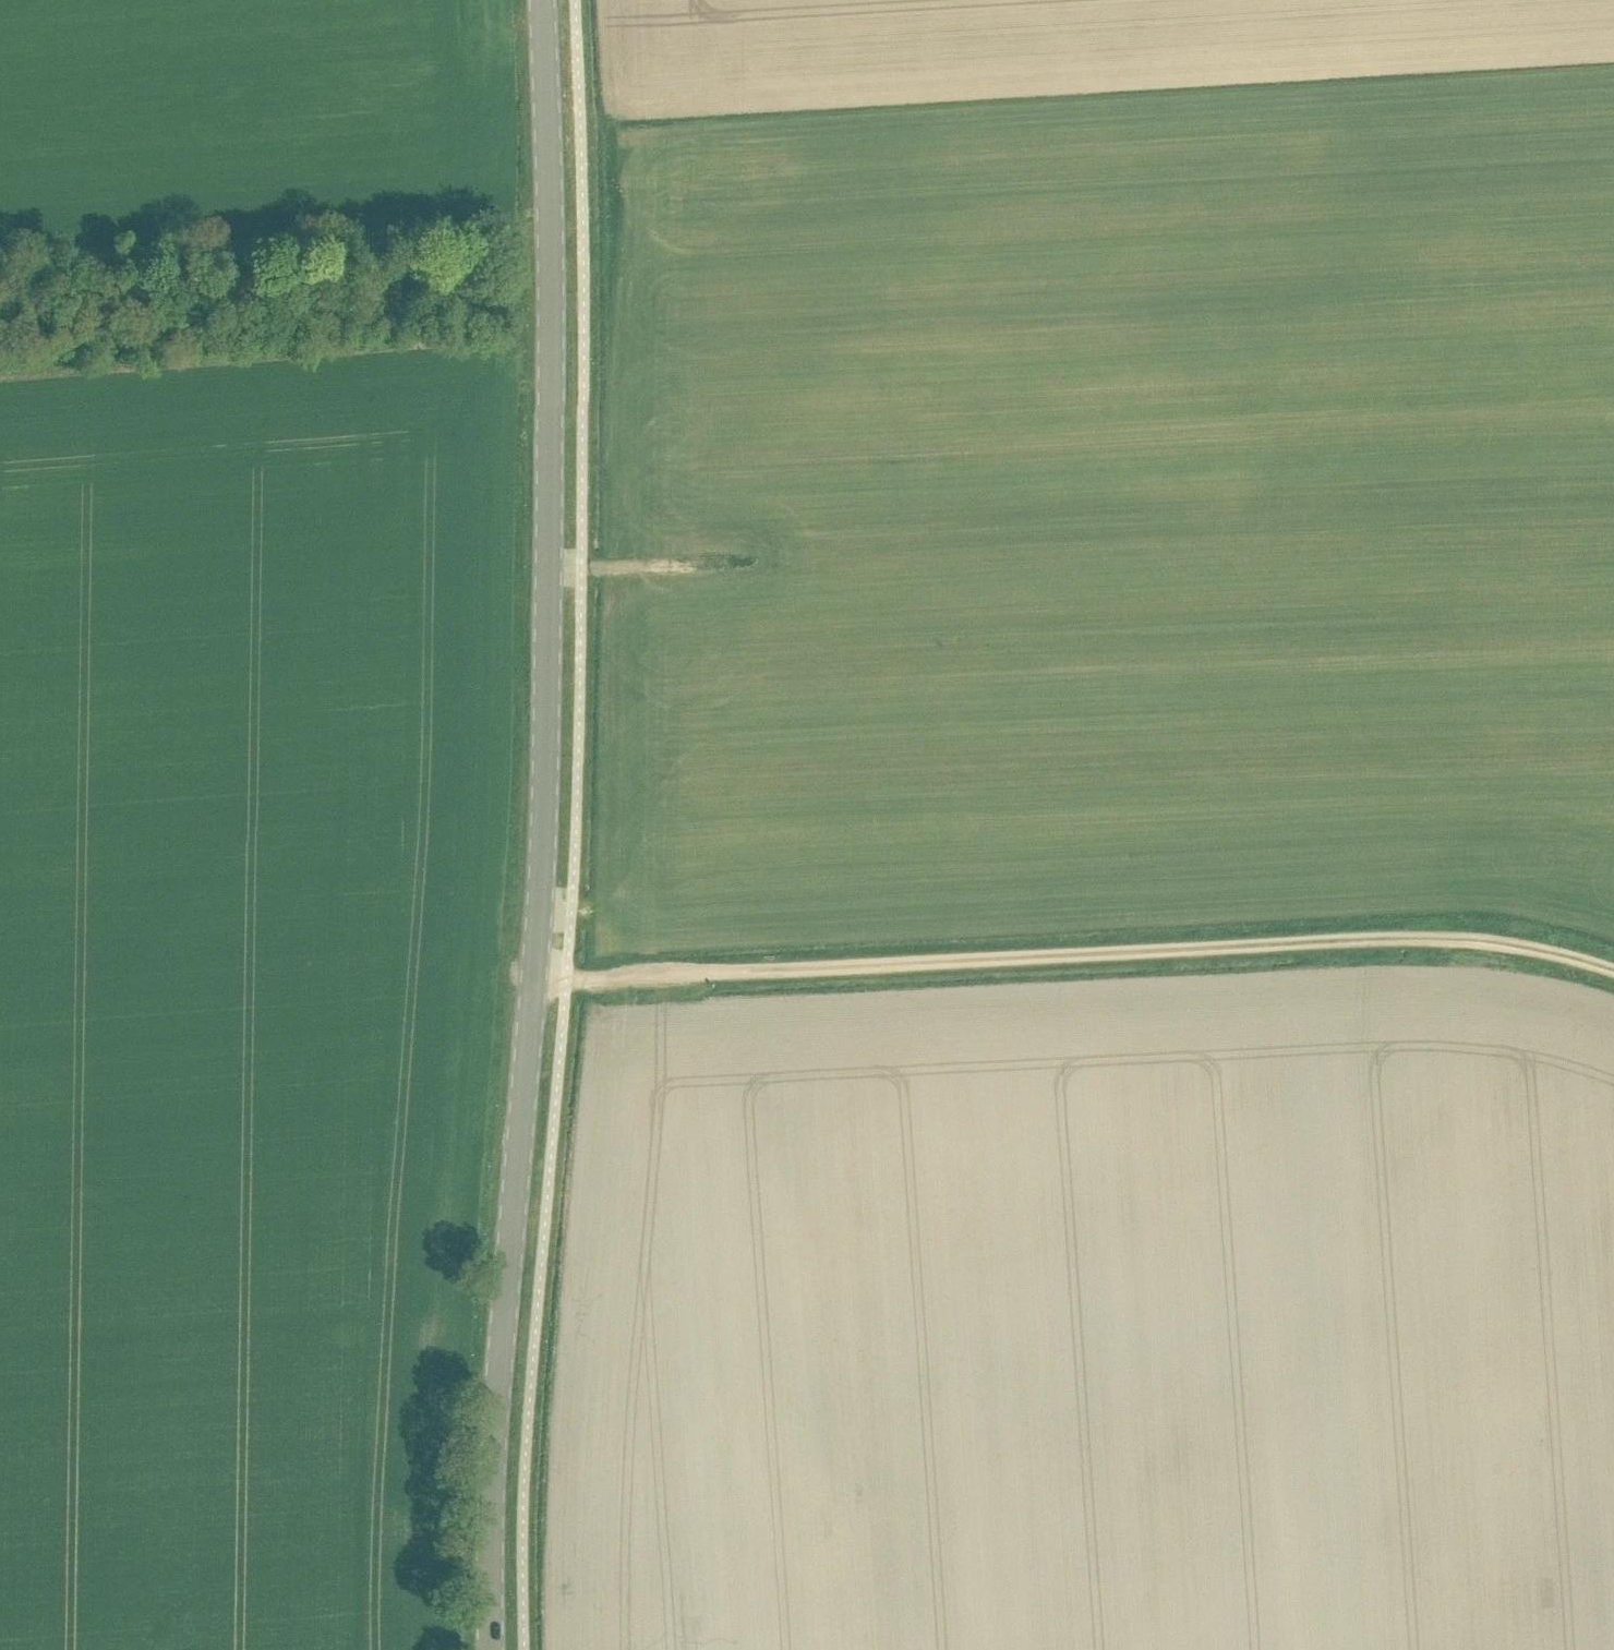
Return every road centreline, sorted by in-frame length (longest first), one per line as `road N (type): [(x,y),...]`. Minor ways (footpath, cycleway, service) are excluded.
road 1 (tertiary): [(494,1649),(492,1546),(533,979),(547,570),(550,230),(541,0)]
road 2 (track): [(568,978),(1364,940),(1486,943),(1613,973)]
road 3 (track): [(550,230),(0,280)]

